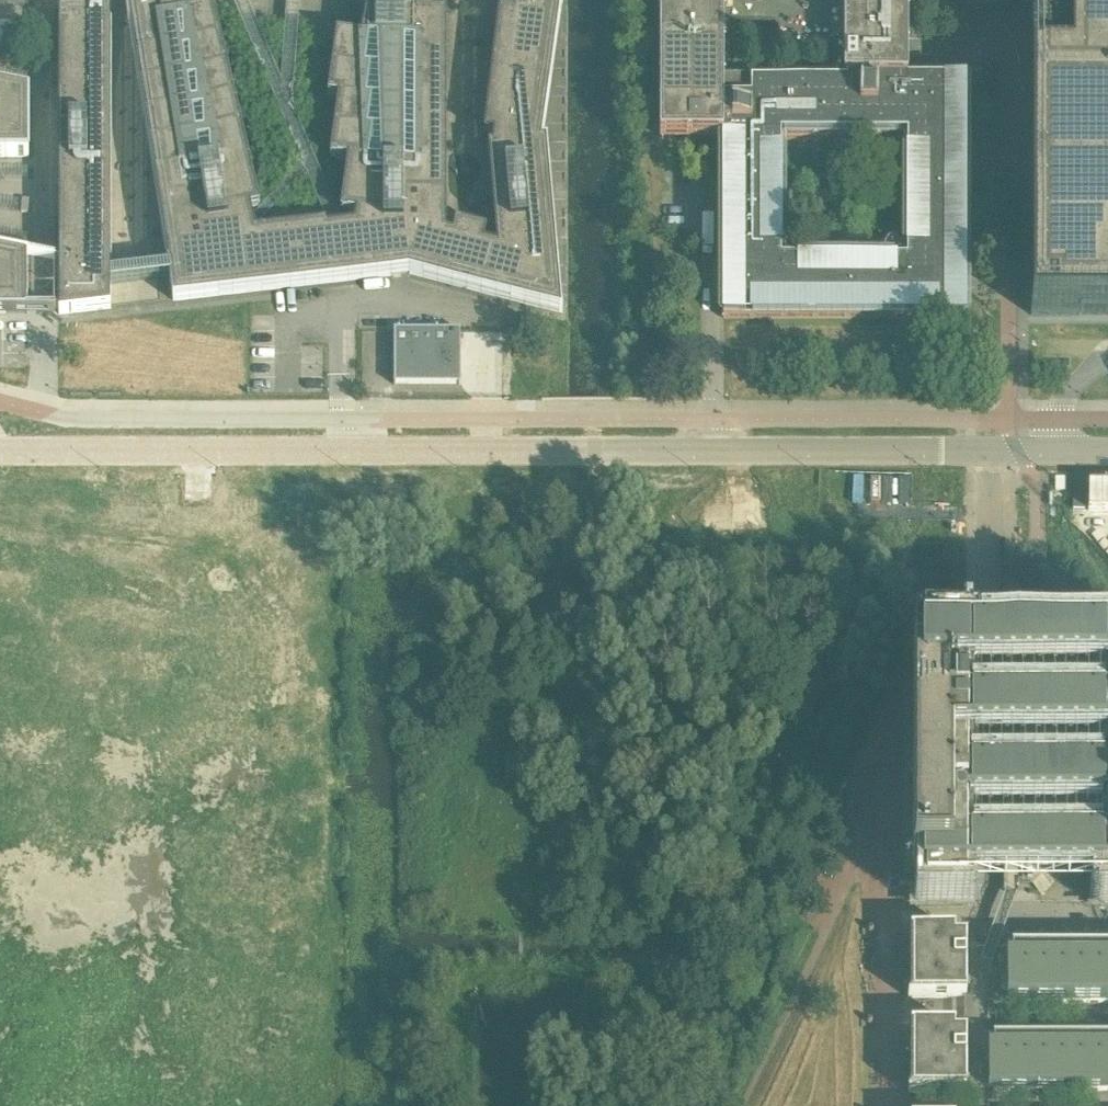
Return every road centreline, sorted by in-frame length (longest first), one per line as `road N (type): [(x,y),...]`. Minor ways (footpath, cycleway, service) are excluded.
road 1 (unclassified): [(0,450),(1107,450)]

